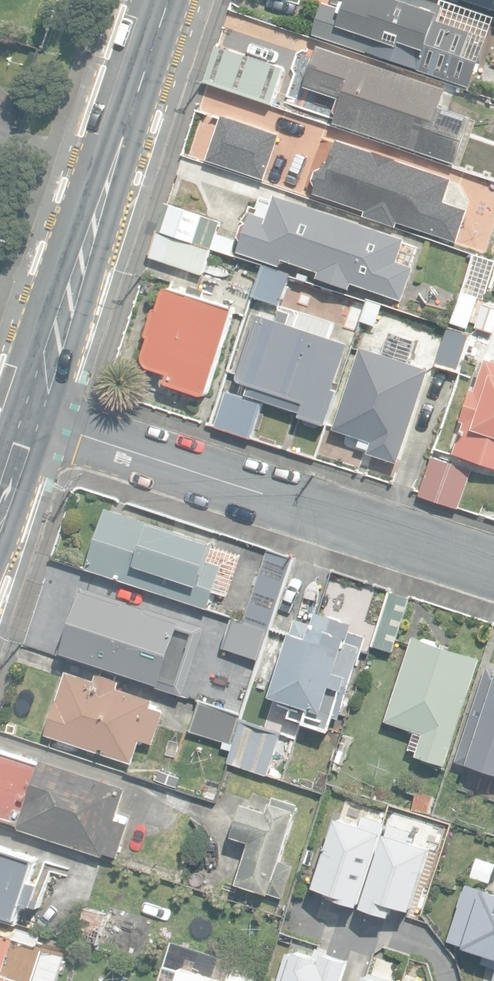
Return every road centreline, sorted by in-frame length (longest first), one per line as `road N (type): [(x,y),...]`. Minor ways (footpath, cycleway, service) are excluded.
road 1 (residential): [(25,415),(493,569)]
road 2 (secondary): [(160,0),(25,415)]

